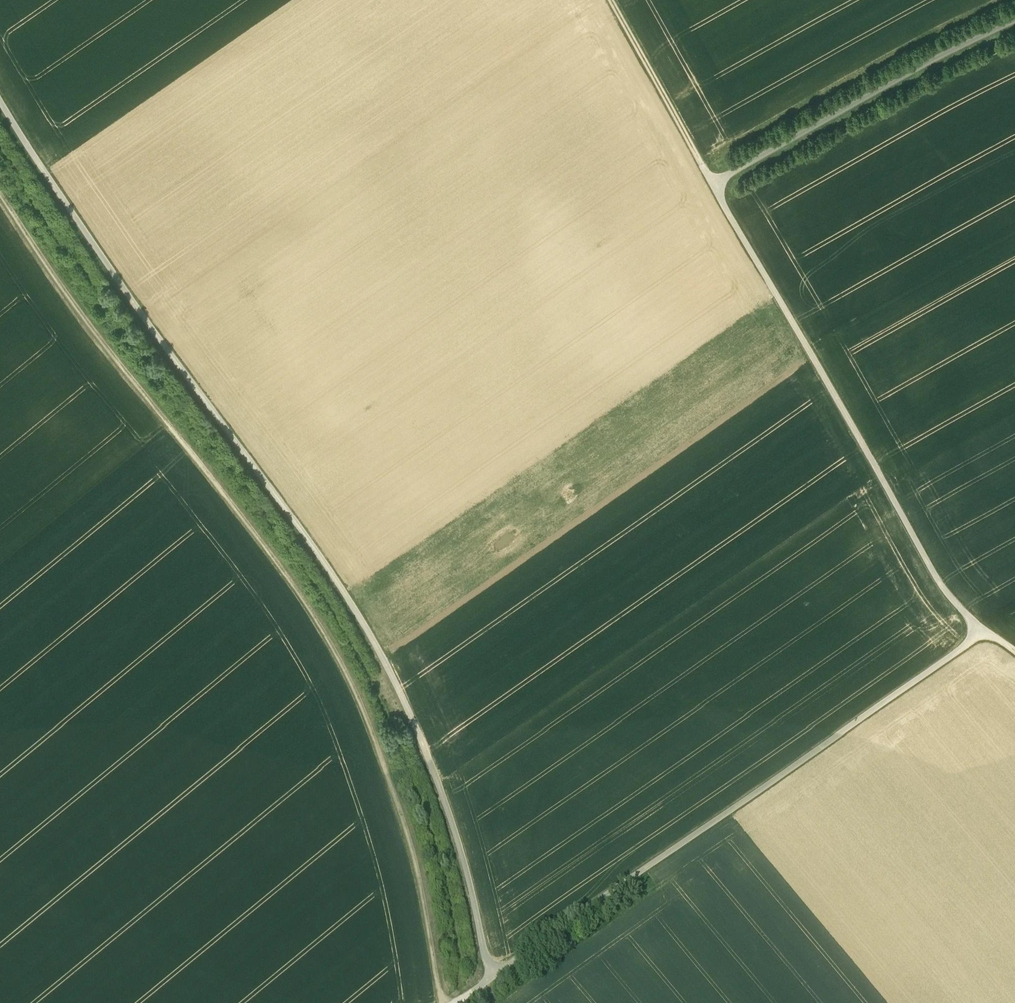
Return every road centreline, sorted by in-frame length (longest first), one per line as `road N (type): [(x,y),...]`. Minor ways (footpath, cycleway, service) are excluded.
road 1 (track): [(0,99),(129,296),(328,568),(388,667),(455,830),(491,978)]
road 2 (track): [(0,192),(103,342),(297,587),(328,642),(363,709),(404,825),(443,1002)]
road 3 (track): [(491,978),(979,633)]
road 4 (track): [(979,633),(938,582),(713,185)]
road 5 (track): [(713,185),(1014,11)]
road 6 (track): [(713,185),(610,0)]

